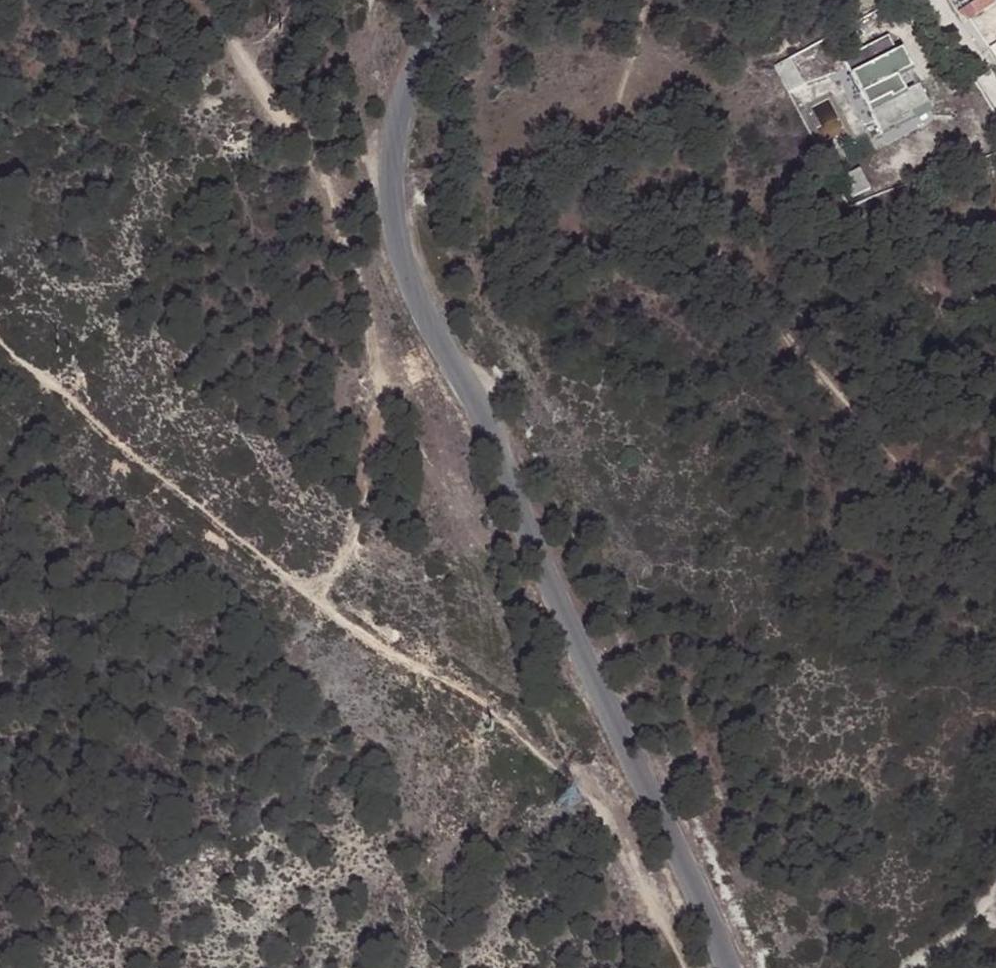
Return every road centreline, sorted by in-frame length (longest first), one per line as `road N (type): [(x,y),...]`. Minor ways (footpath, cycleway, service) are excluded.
road 1 (unclassified): [(733,967),(508,464),(435,357),(403,227),(396,136),(427,60),(467,0)]
road 2 (track): [(234,0),(303,156),(403,227)]

